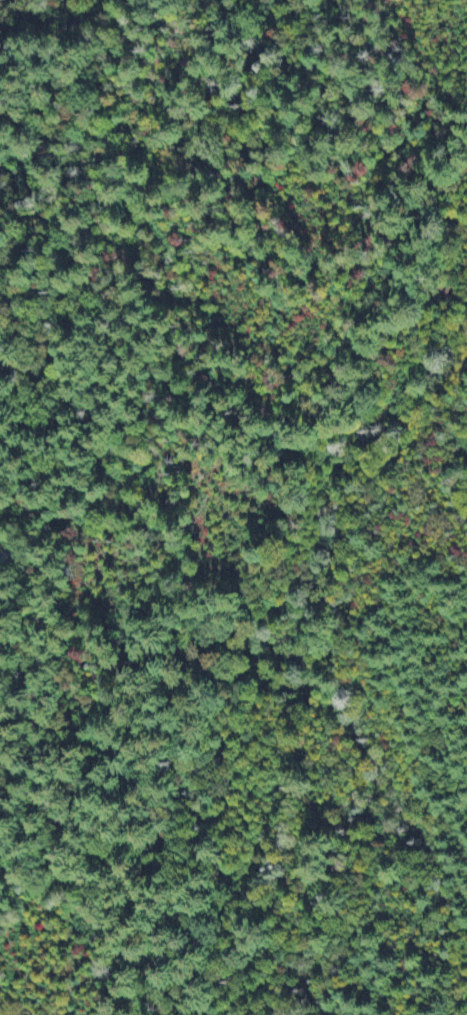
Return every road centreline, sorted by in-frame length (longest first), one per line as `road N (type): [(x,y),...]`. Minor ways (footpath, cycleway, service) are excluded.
road 1 (residential): [(141,1014),(145,907),(55,805),(33,565),(0,562)]

